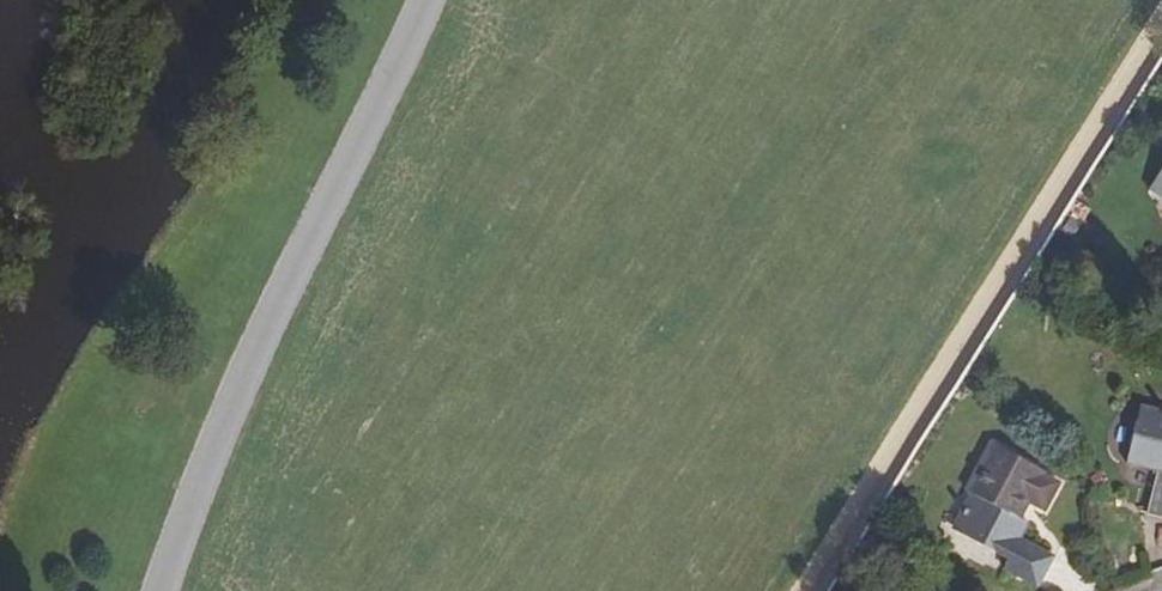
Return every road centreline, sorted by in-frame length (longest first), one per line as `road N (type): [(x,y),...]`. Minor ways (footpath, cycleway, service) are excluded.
road 1 (track): [(811,590),(1161,33)]

